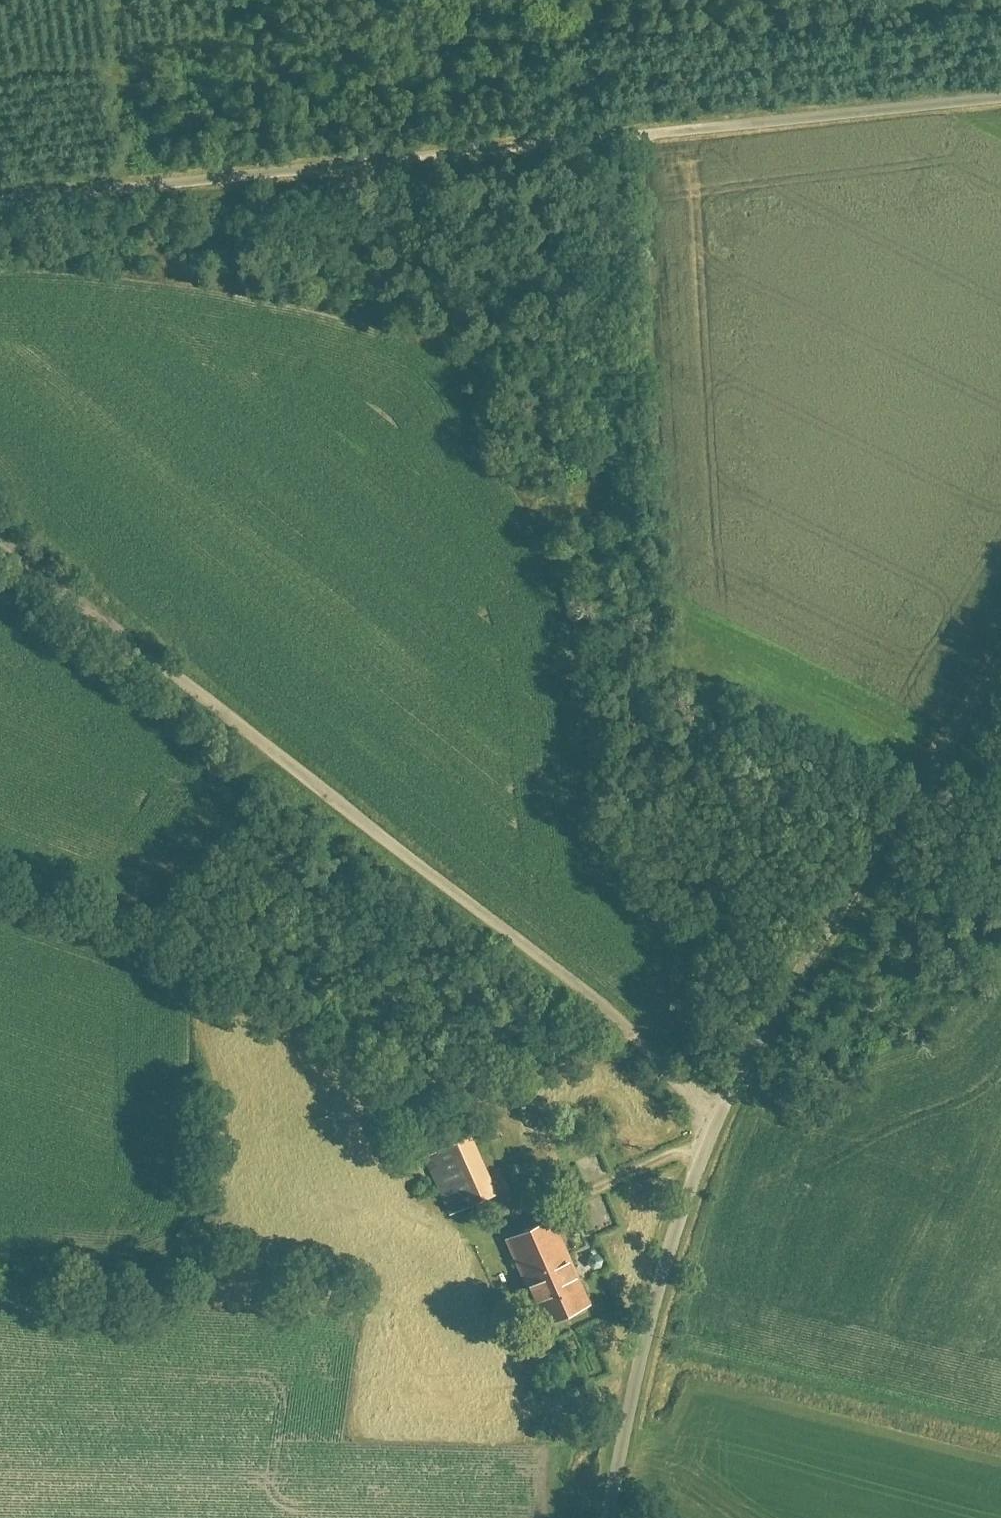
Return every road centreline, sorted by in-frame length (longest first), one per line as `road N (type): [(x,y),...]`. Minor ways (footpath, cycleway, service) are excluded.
road 1 (residential): [(0,210),(1000,109)]
road 2 (residential): [(1000,653),(746,1038),(605,1517)]
road 3 (track): [(725,1106),(0,522)]

